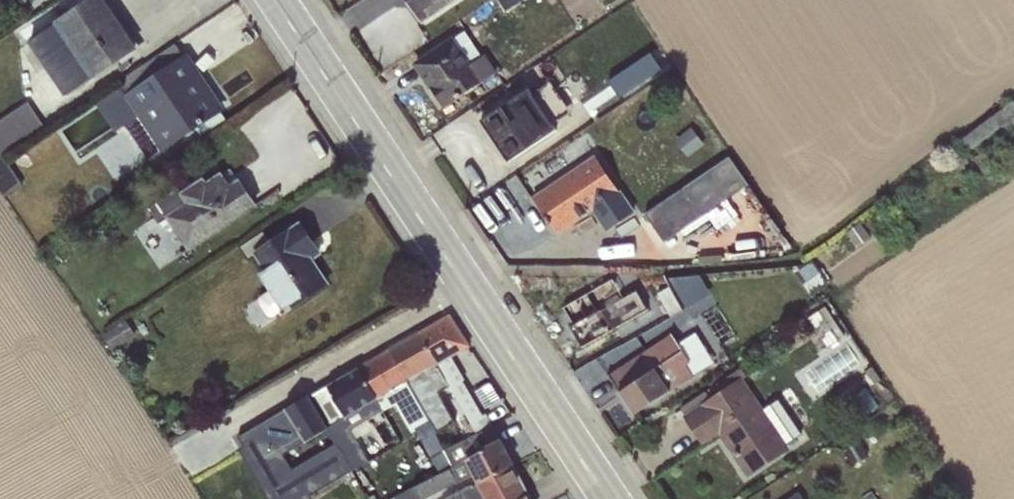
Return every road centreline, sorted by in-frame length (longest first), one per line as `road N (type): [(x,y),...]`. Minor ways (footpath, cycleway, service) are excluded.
road 1 (secondary): [(608,498),(274,0)]

